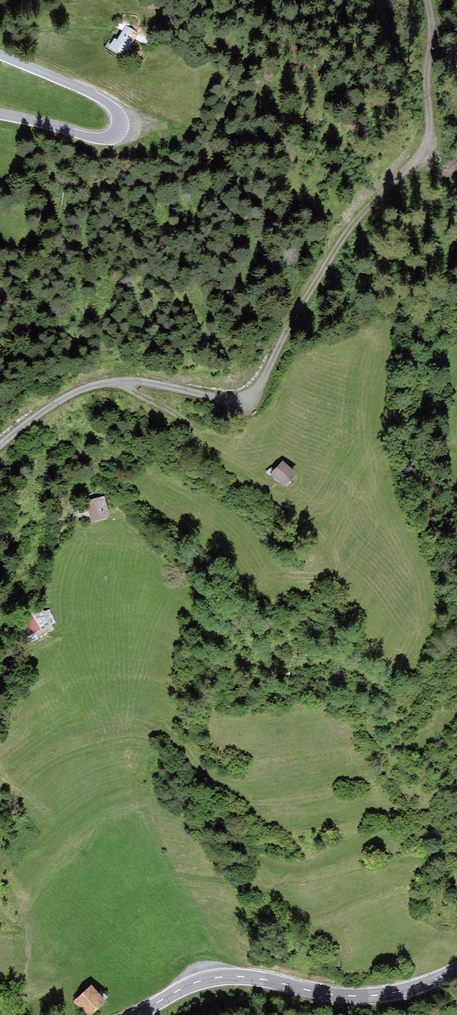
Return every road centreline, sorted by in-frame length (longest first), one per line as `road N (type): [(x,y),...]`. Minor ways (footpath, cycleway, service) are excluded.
road 1 (unclassified): [(0,445),(68,395),(95,387),(129,382),(227,403),(260,387),(322,263),(357,213),(415,165),(423,146),(425,0)]
road 2 (secondary): [(456,969),(372,995),(218,977),(138,1014)]
road 3 (tertiary): [(0,115),(90,137),(117,129),(116,112),(101,98),(0,57)]

